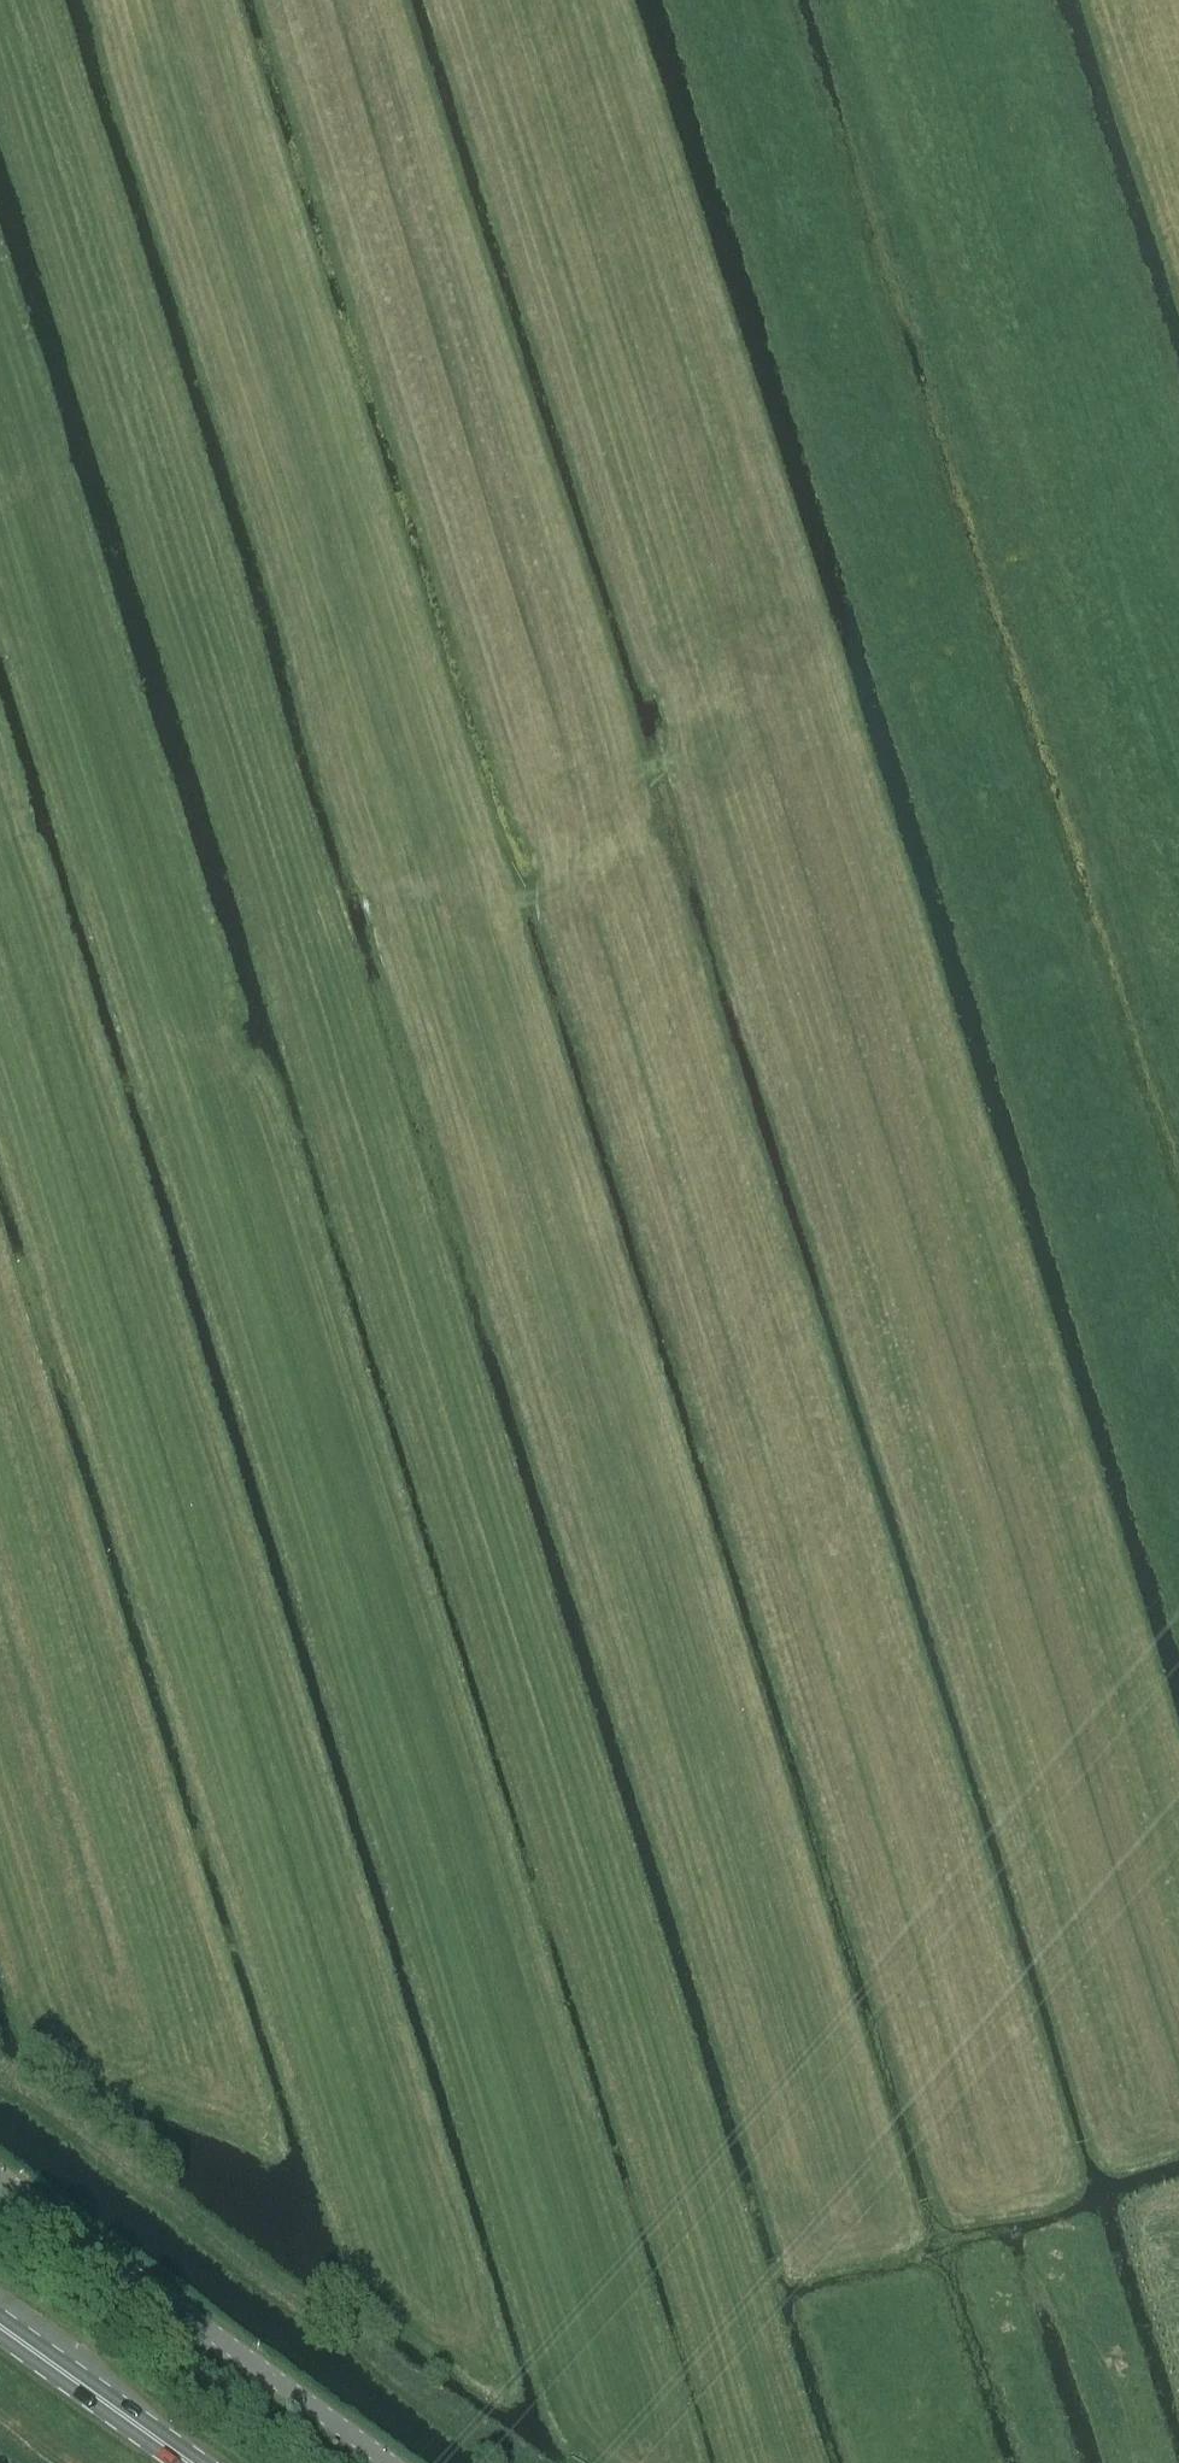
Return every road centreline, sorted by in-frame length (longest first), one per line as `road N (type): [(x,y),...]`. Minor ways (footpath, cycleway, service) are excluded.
road 1 (unclassified): [(388,2462),(0,2178)]
road 2 (primary): [(188,2462),(0,2328)]

